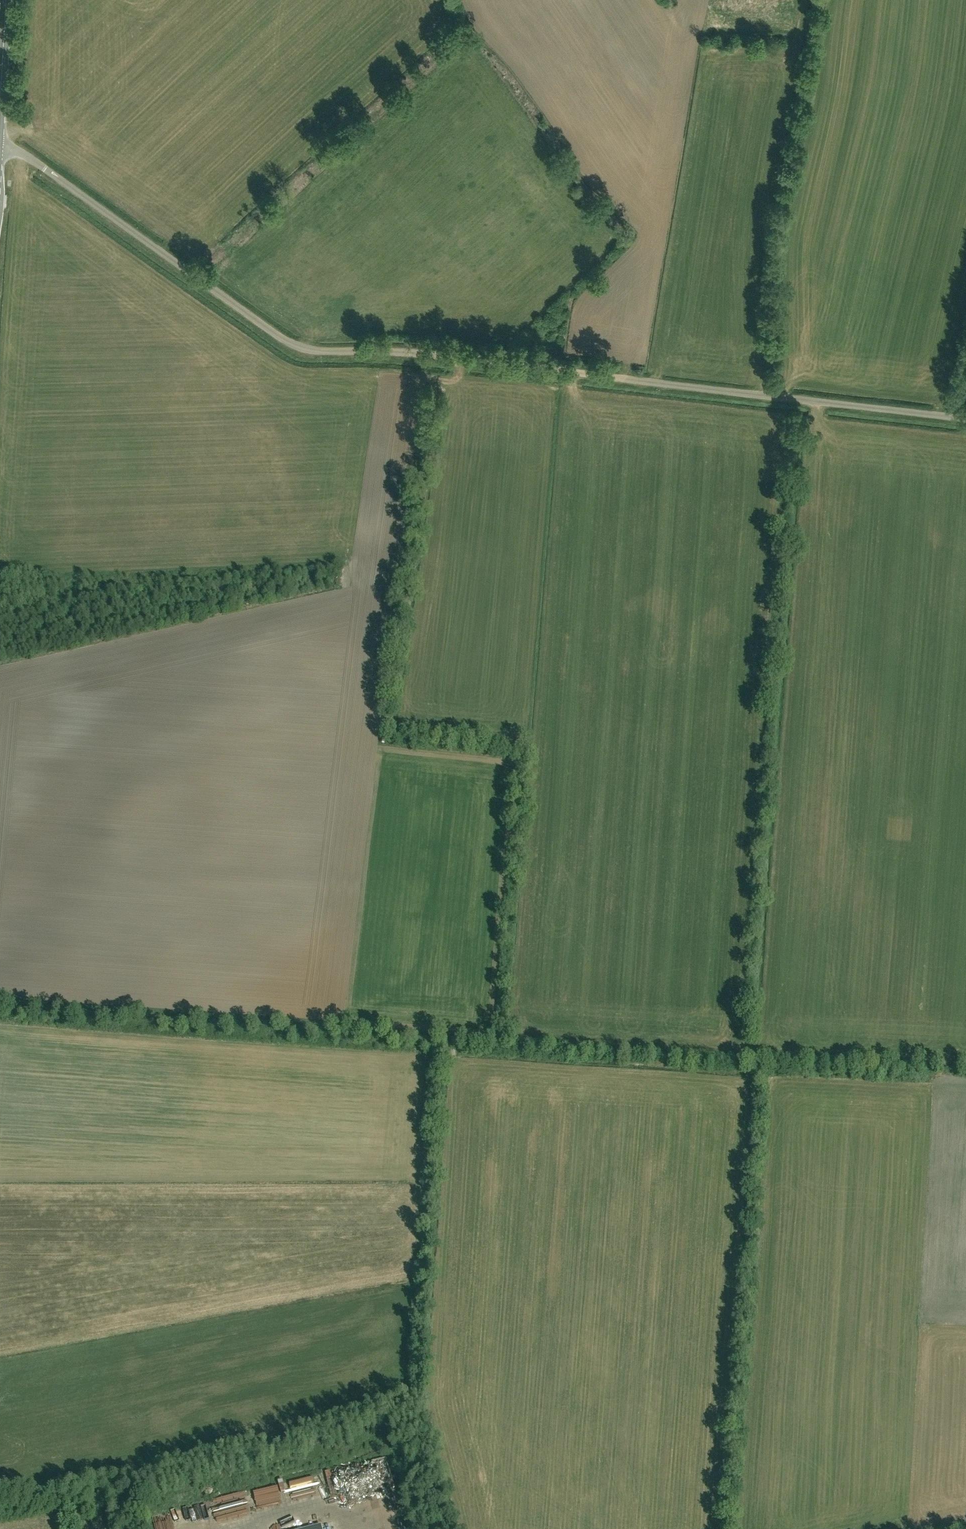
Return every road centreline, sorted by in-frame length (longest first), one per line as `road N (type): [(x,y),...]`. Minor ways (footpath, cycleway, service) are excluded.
road 1 (unclassified): [(0,152),(45,168),(302,355),(453,362),(965,420)]

